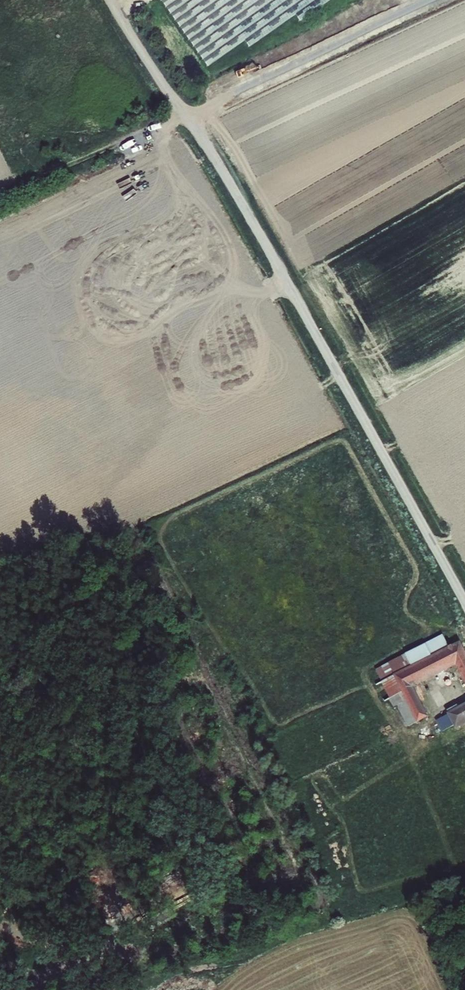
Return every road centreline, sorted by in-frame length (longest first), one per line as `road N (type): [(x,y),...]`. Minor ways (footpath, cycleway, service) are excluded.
road 1 (unclassified): [(464,603),(235,187),(110,0)]
road 2 (track): [(428,0),(0,196)]

